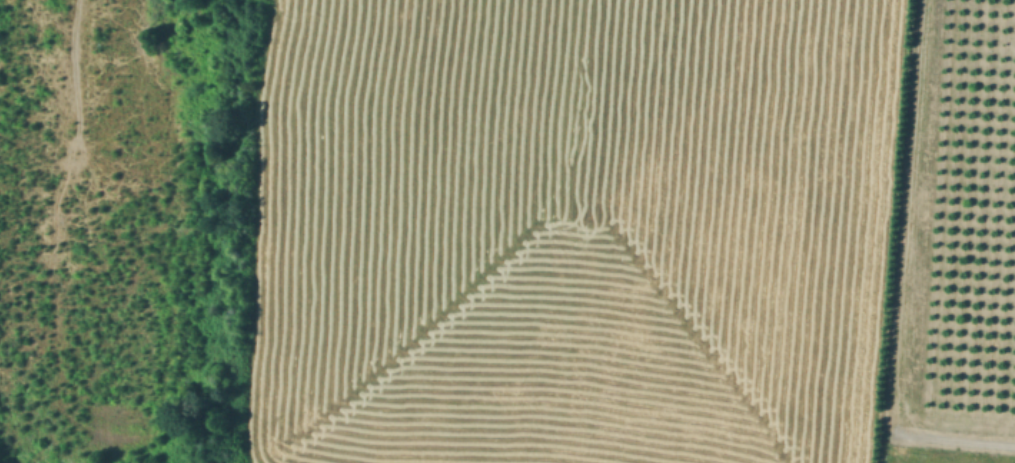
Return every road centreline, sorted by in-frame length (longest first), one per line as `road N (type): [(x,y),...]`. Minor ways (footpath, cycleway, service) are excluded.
road 1 (track): [(72,24),(67,73),(78,91),(93,75),(72,24)]

